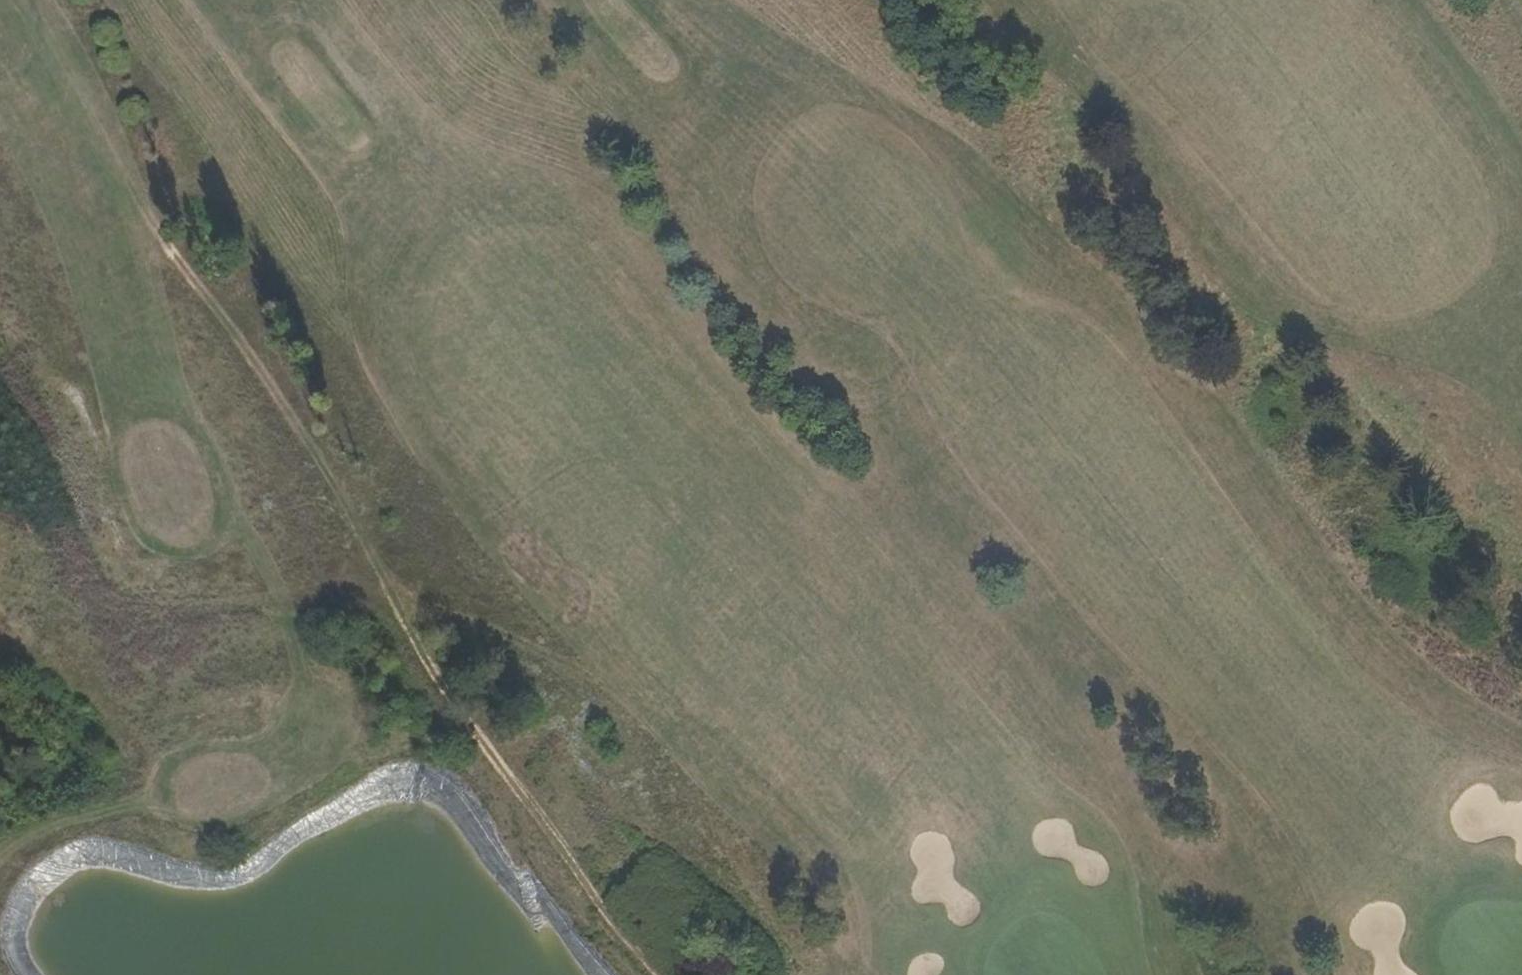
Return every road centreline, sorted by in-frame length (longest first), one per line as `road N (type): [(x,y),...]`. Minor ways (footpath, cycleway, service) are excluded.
road 1 (track): [(1521,173),(1399,0)]

